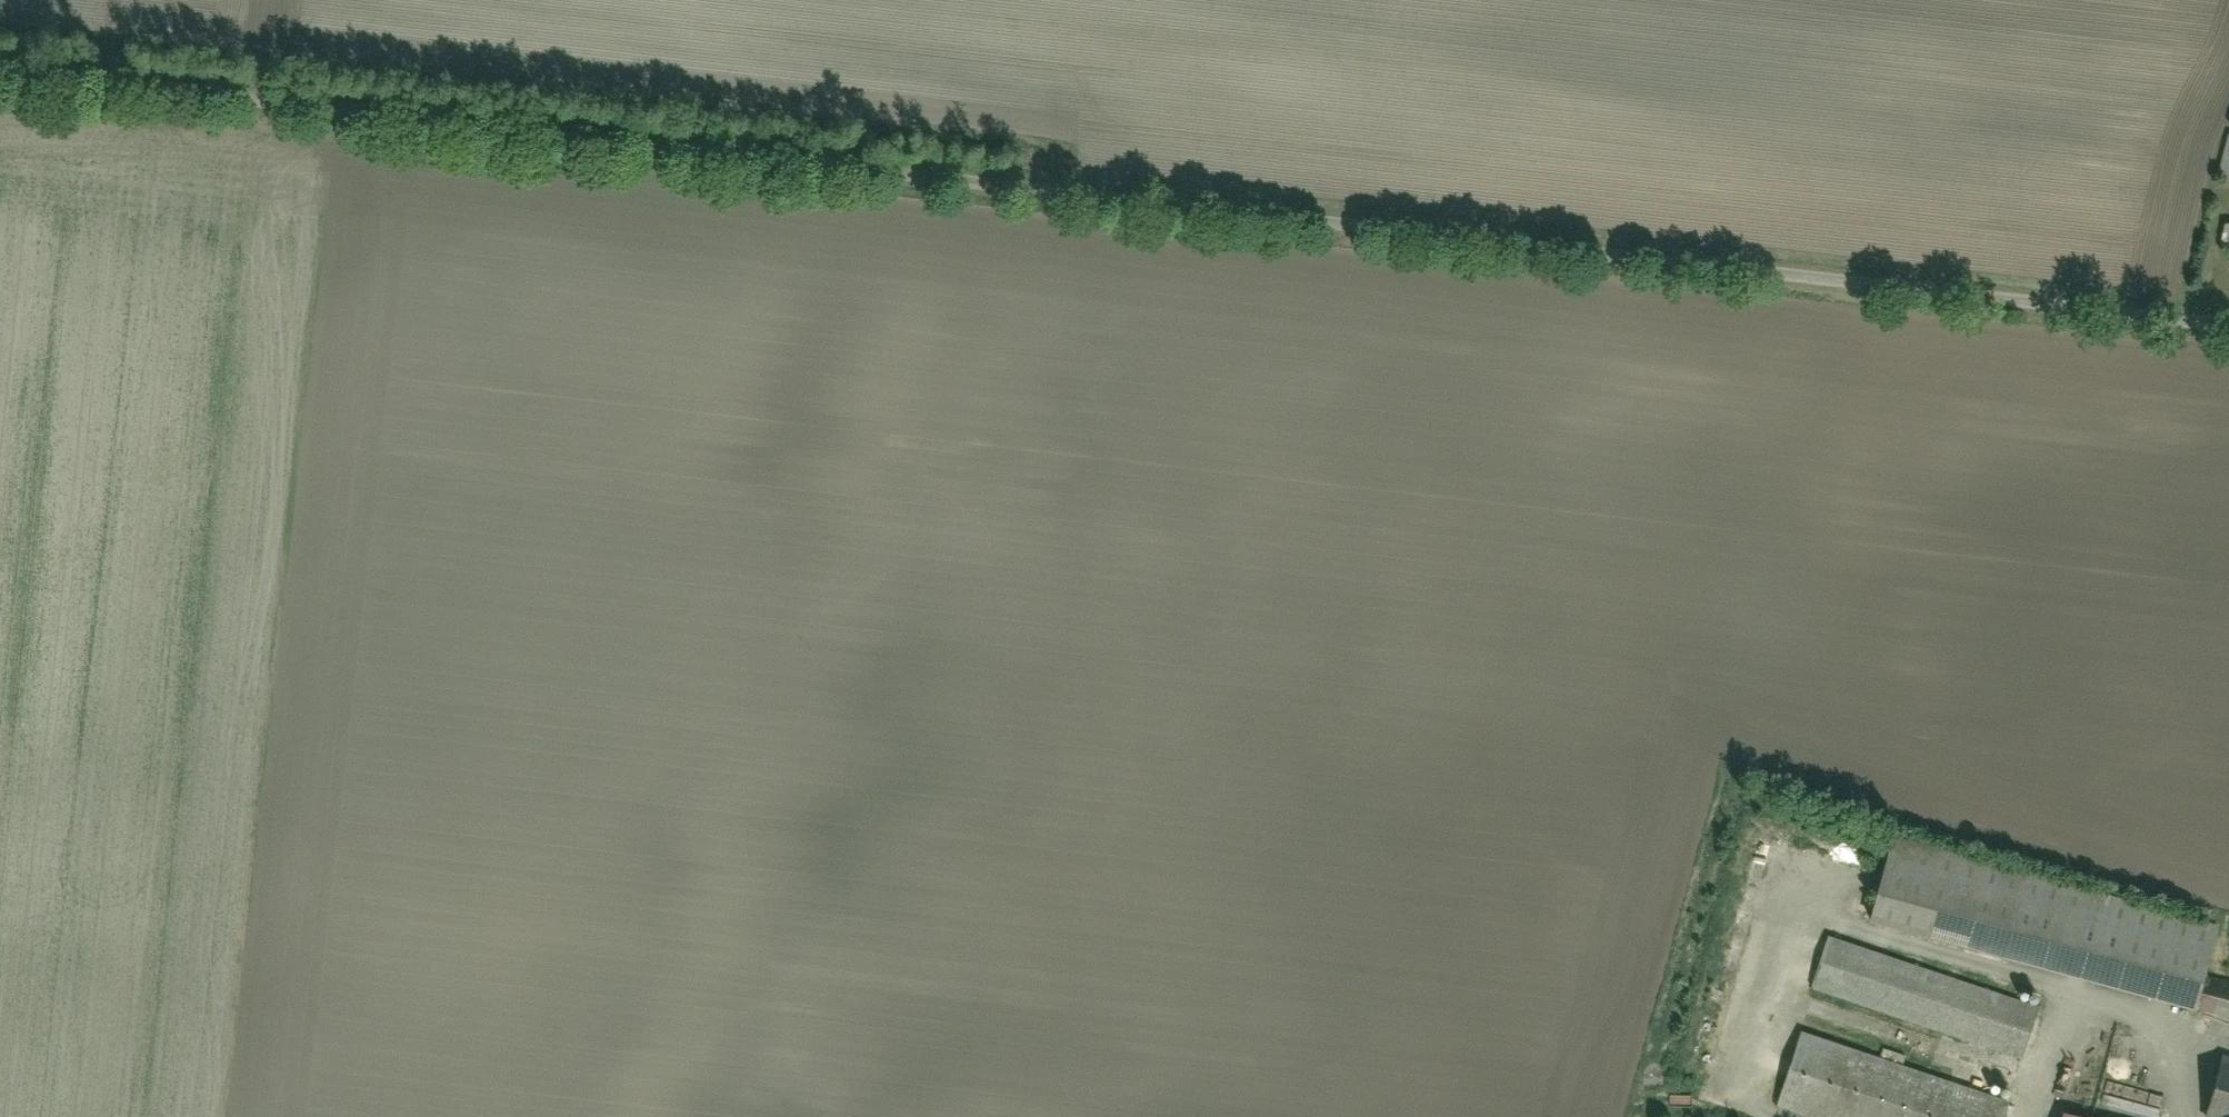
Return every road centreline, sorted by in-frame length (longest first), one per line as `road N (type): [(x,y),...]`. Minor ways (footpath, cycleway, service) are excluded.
road 1 (track): [(0,76),(2228,329)]

